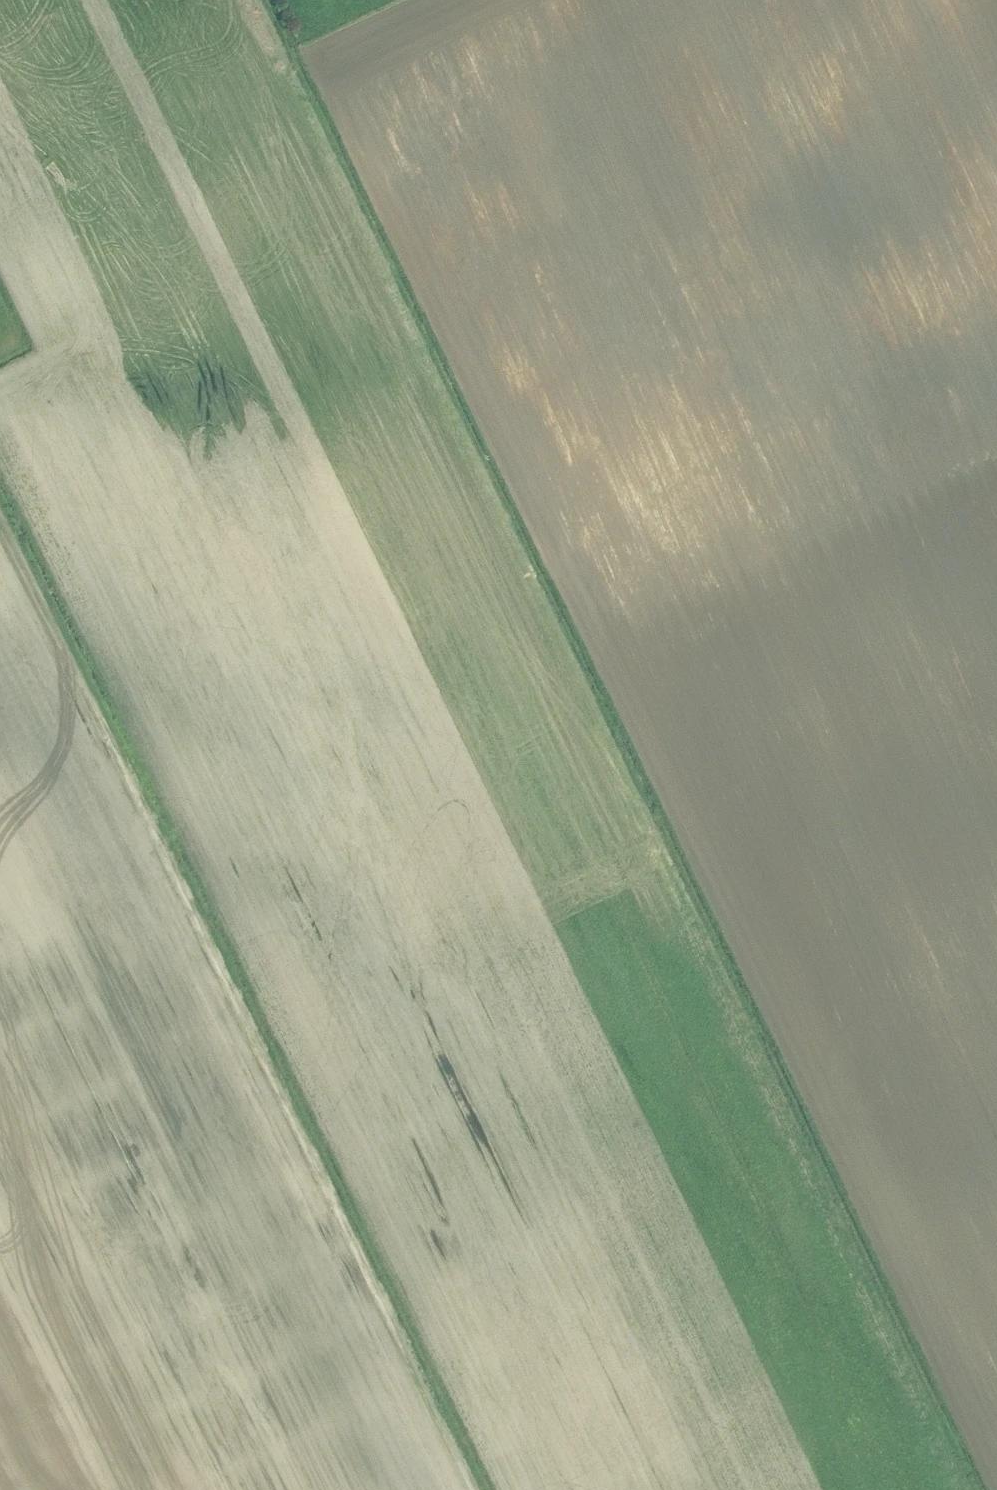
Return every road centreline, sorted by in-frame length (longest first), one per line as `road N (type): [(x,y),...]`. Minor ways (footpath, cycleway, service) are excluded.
road 1 (track): [(0,518),(472,1489)]

